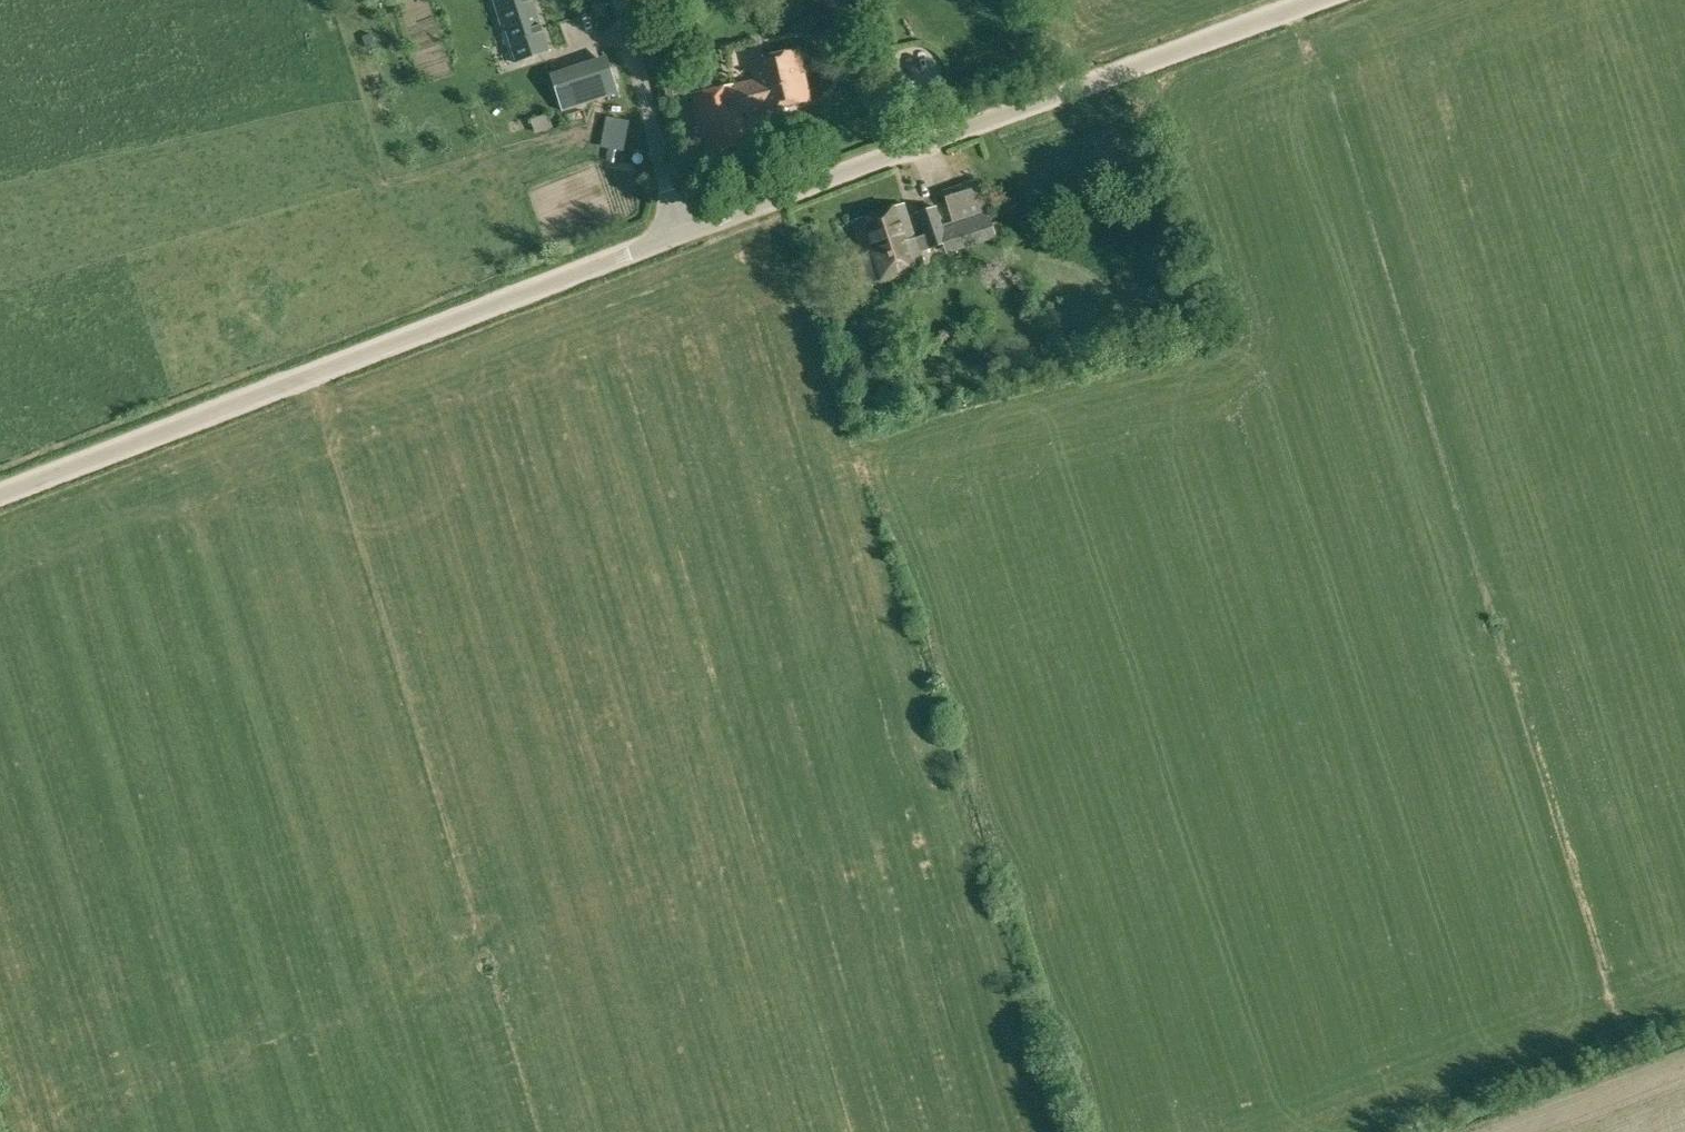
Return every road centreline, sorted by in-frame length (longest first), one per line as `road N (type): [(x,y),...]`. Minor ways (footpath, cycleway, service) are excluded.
road 1 (unclassified): [(0,496),(678,232)]
road 2 (unclassified): [(678,232),(1304,0)]
road 3 (unclassified): [(678,232),(625,0)]

